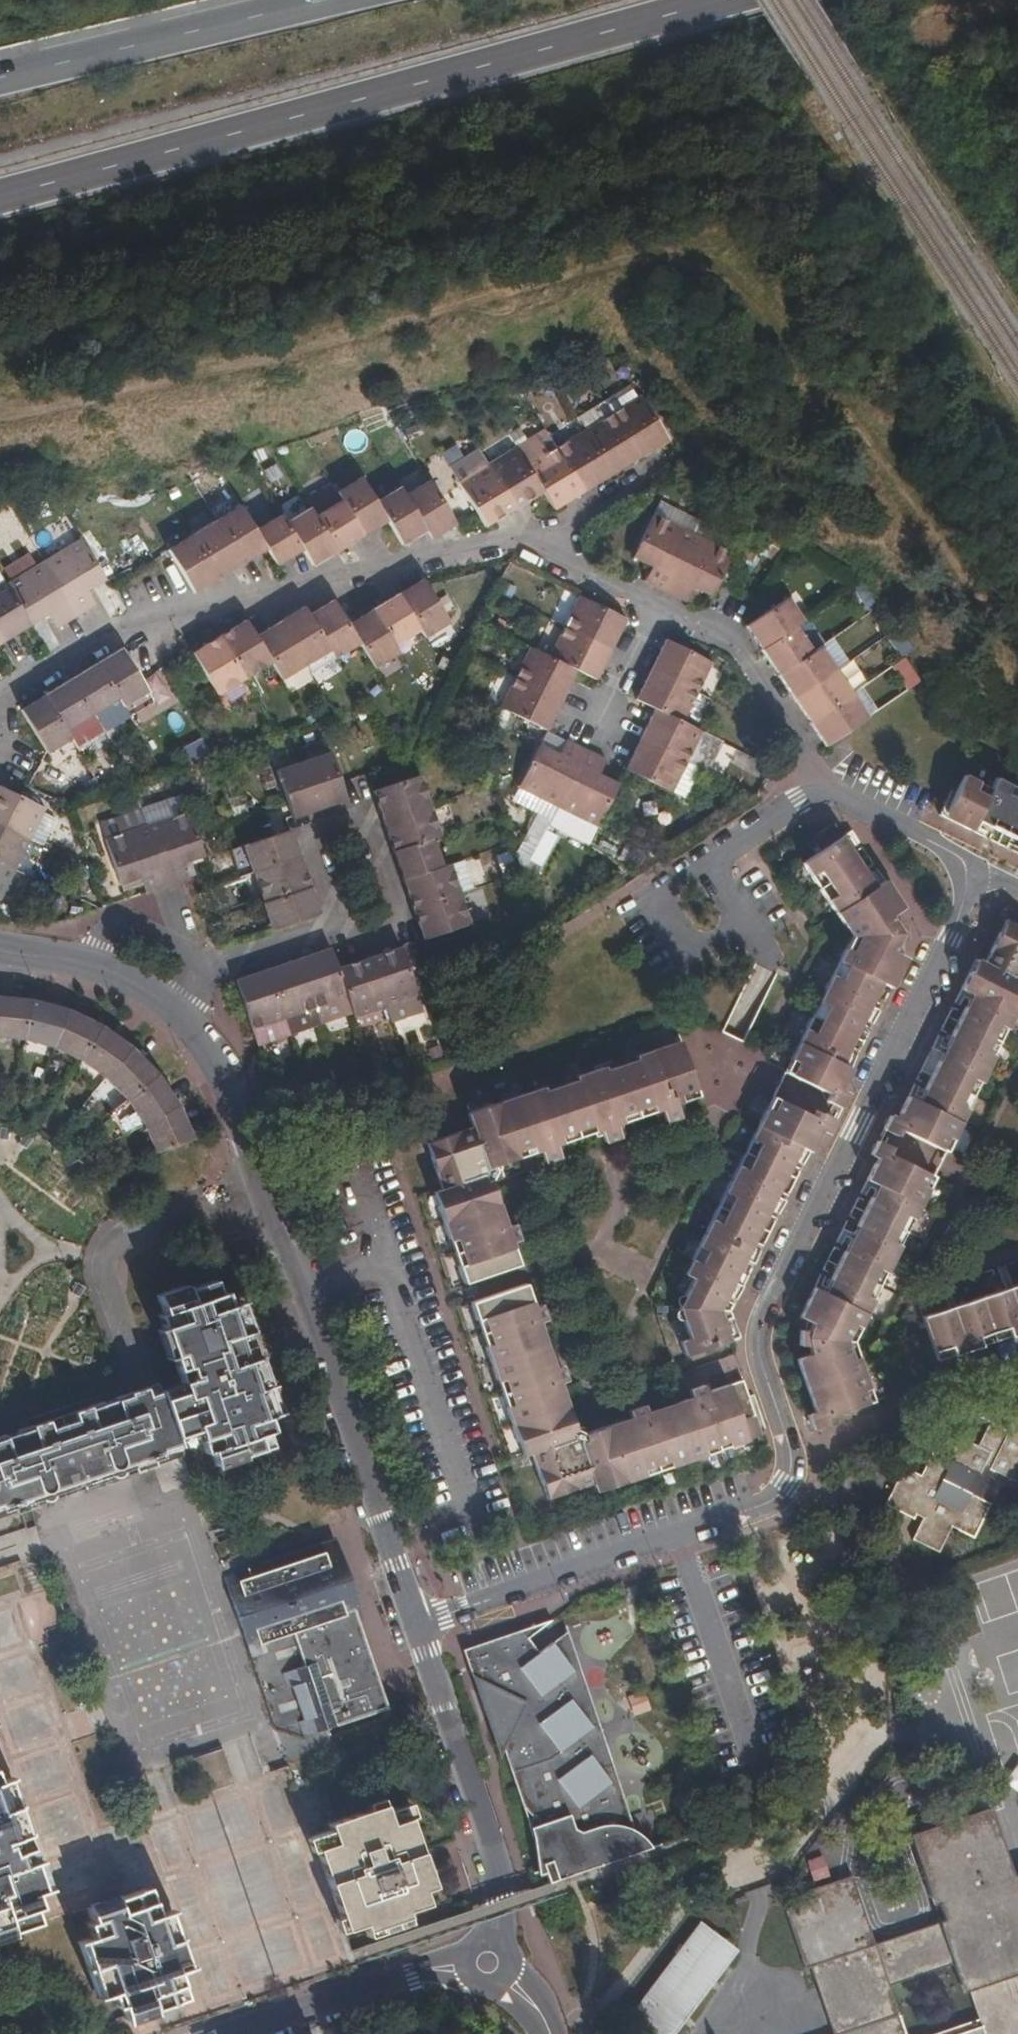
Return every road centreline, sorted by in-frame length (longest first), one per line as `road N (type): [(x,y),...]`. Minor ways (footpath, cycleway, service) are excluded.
road 1 (residential): [(414,1626),(771,1506),(789,1487),(785,1445),(755,1365),(761,1325),(987,868)]
road 2 (trunk): [(0,197),(727,0)]
road 3 (residential): [(169,1006),(212,1057),(246,1142),(414,1626)]
road 4 (residential): [(0,729),(33,685),(134,624),(530,539)]
road 5 (residential): [(657,608),(735,640),(822,790),(987,868)]
road 6 (unclassified): [(414,1626),(501,1886),(491,1946)]
road 7 (trunk): [(325,0),(0,75)]
road 8 (residential): [(388,913),(360,822),(311,837),(339,929)]
road 9 (residential): [(471,1959),(259,2033)]
road 10 (residential): [(169,1006),(199,971),(339,929)]
road 11 (residential): [(0,949),(94,964),(169,1006)]
road 12 (residential): [(530,539),(662,470)]
road 13 (residential): [(530,539),(657,608)]
road 14 (residential): [(657,608),(597,732)]

